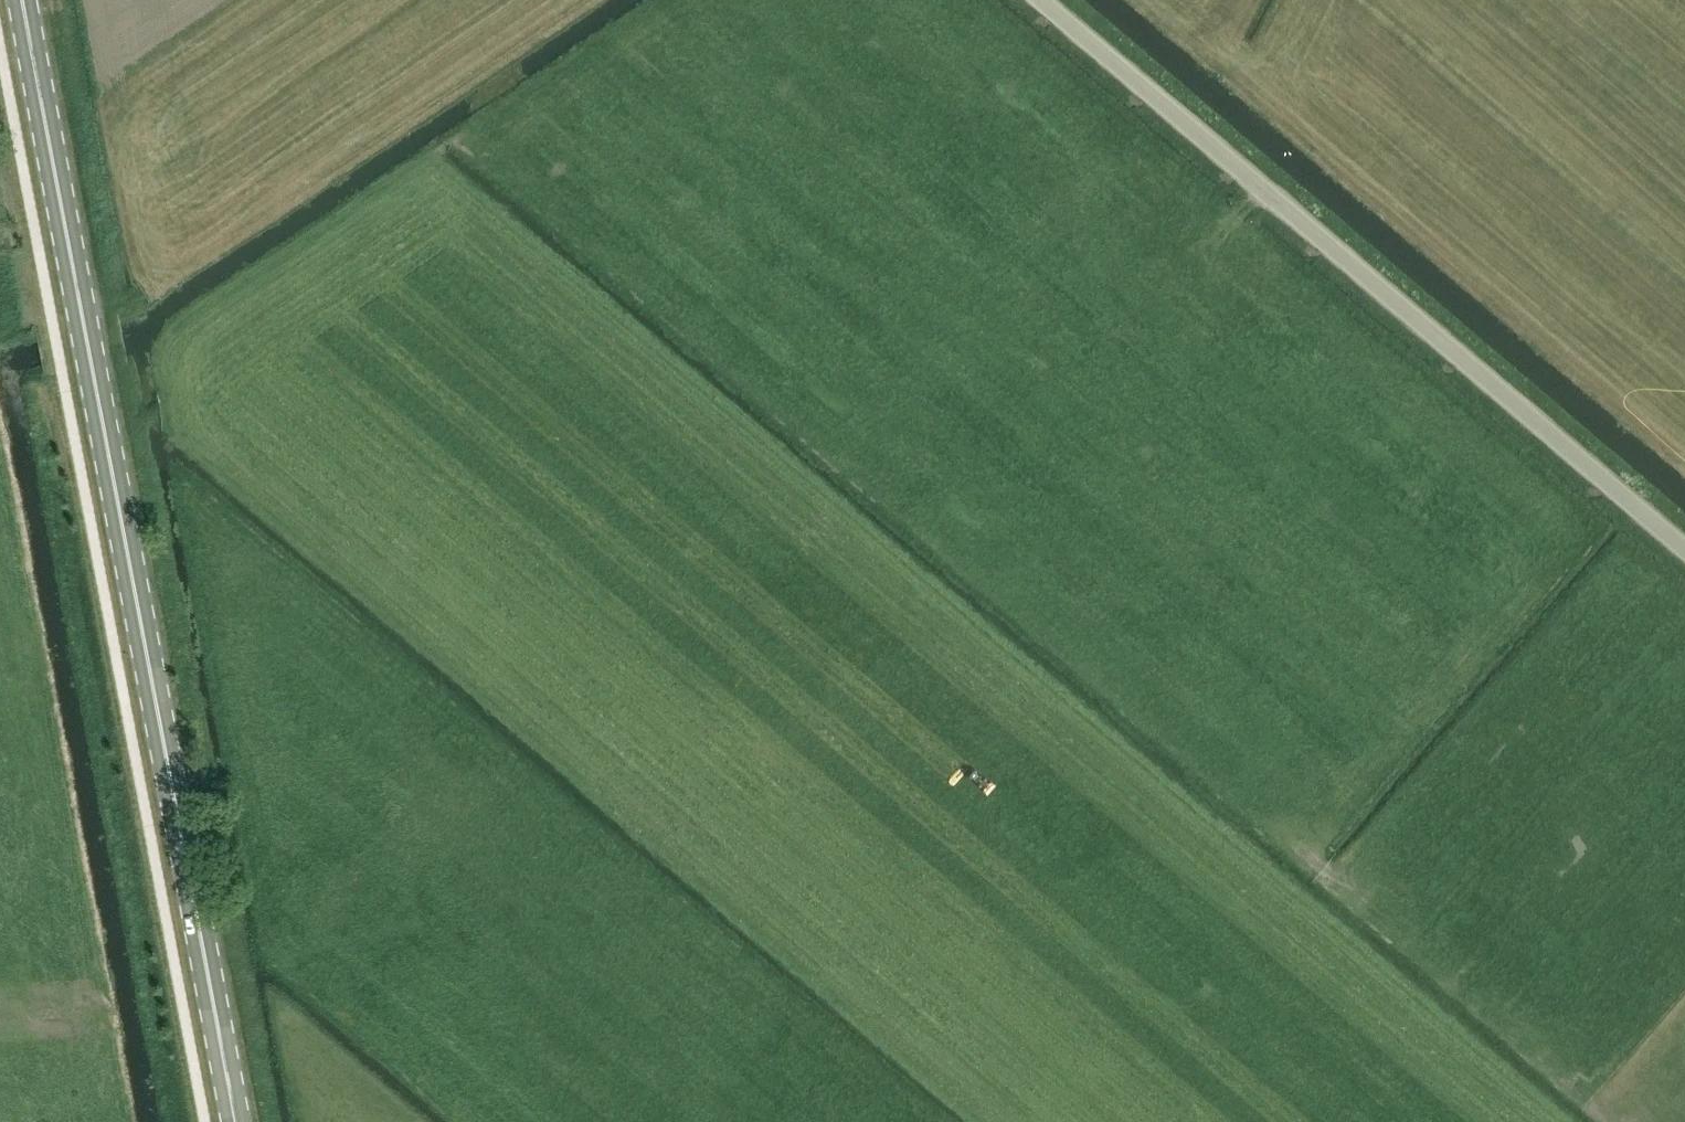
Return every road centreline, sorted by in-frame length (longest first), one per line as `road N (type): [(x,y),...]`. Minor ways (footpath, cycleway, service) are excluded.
road 1 (secondary): [(232,1121),(20,0)]
road 2 (unclassified): [(1684,550),(1039,0)]

